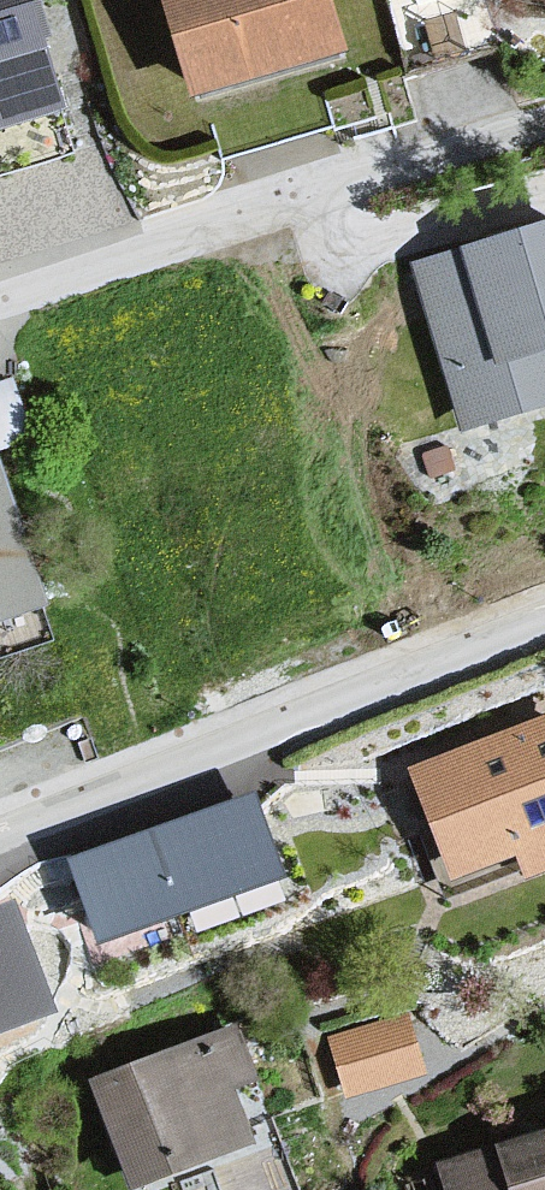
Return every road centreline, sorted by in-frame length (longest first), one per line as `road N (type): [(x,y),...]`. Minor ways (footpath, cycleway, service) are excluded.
road 1 (residential): [(544,614),(0,835)]
road 2 (residential): [(0,297),(544,125)]

